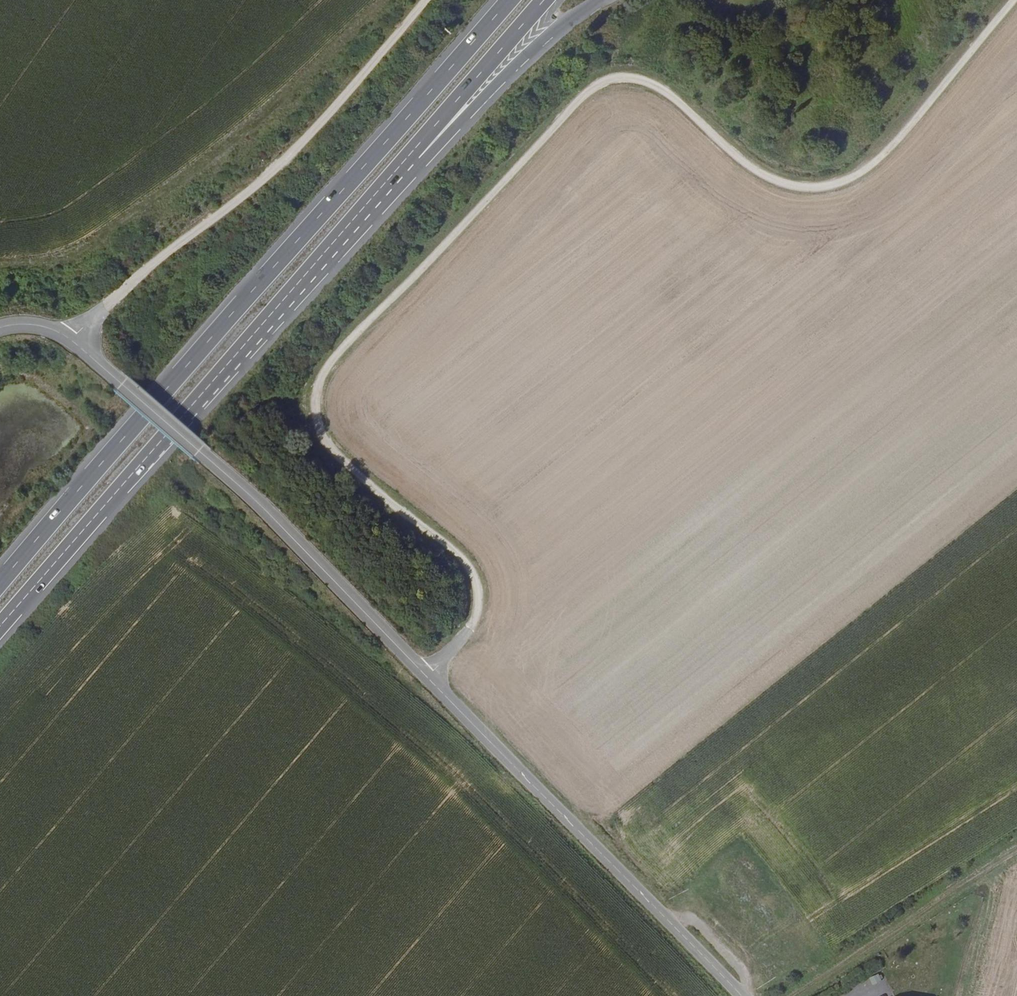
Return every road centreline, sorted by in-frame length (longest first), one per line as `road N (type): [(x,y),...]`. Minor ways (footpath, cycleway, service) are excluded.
road 1 (track): [(430,679),(475,629),(477,577),(324,438),(318,398),(337,357),(588,93),(609,82),(658,86),(756,171),(790,186),(821,187),(884,158),(1016,1)]
road 2 (unclassified): [(744,995),(212,460),(73,341),(46,328),(0,329)]
road 3 (trunk): [(513,0),(0,584)]
road 4 (trunk): [(0,627),(414,154)]
road 5 (track): [(73,341),(305,139),(425,0)]
road 6 (track): [(794,995),(1016,847)]
road 7 (trunk): [(414,154),(438,146),(542,41),(600,0)]
road 8 (trunk): [(414,154),(546,0)]

